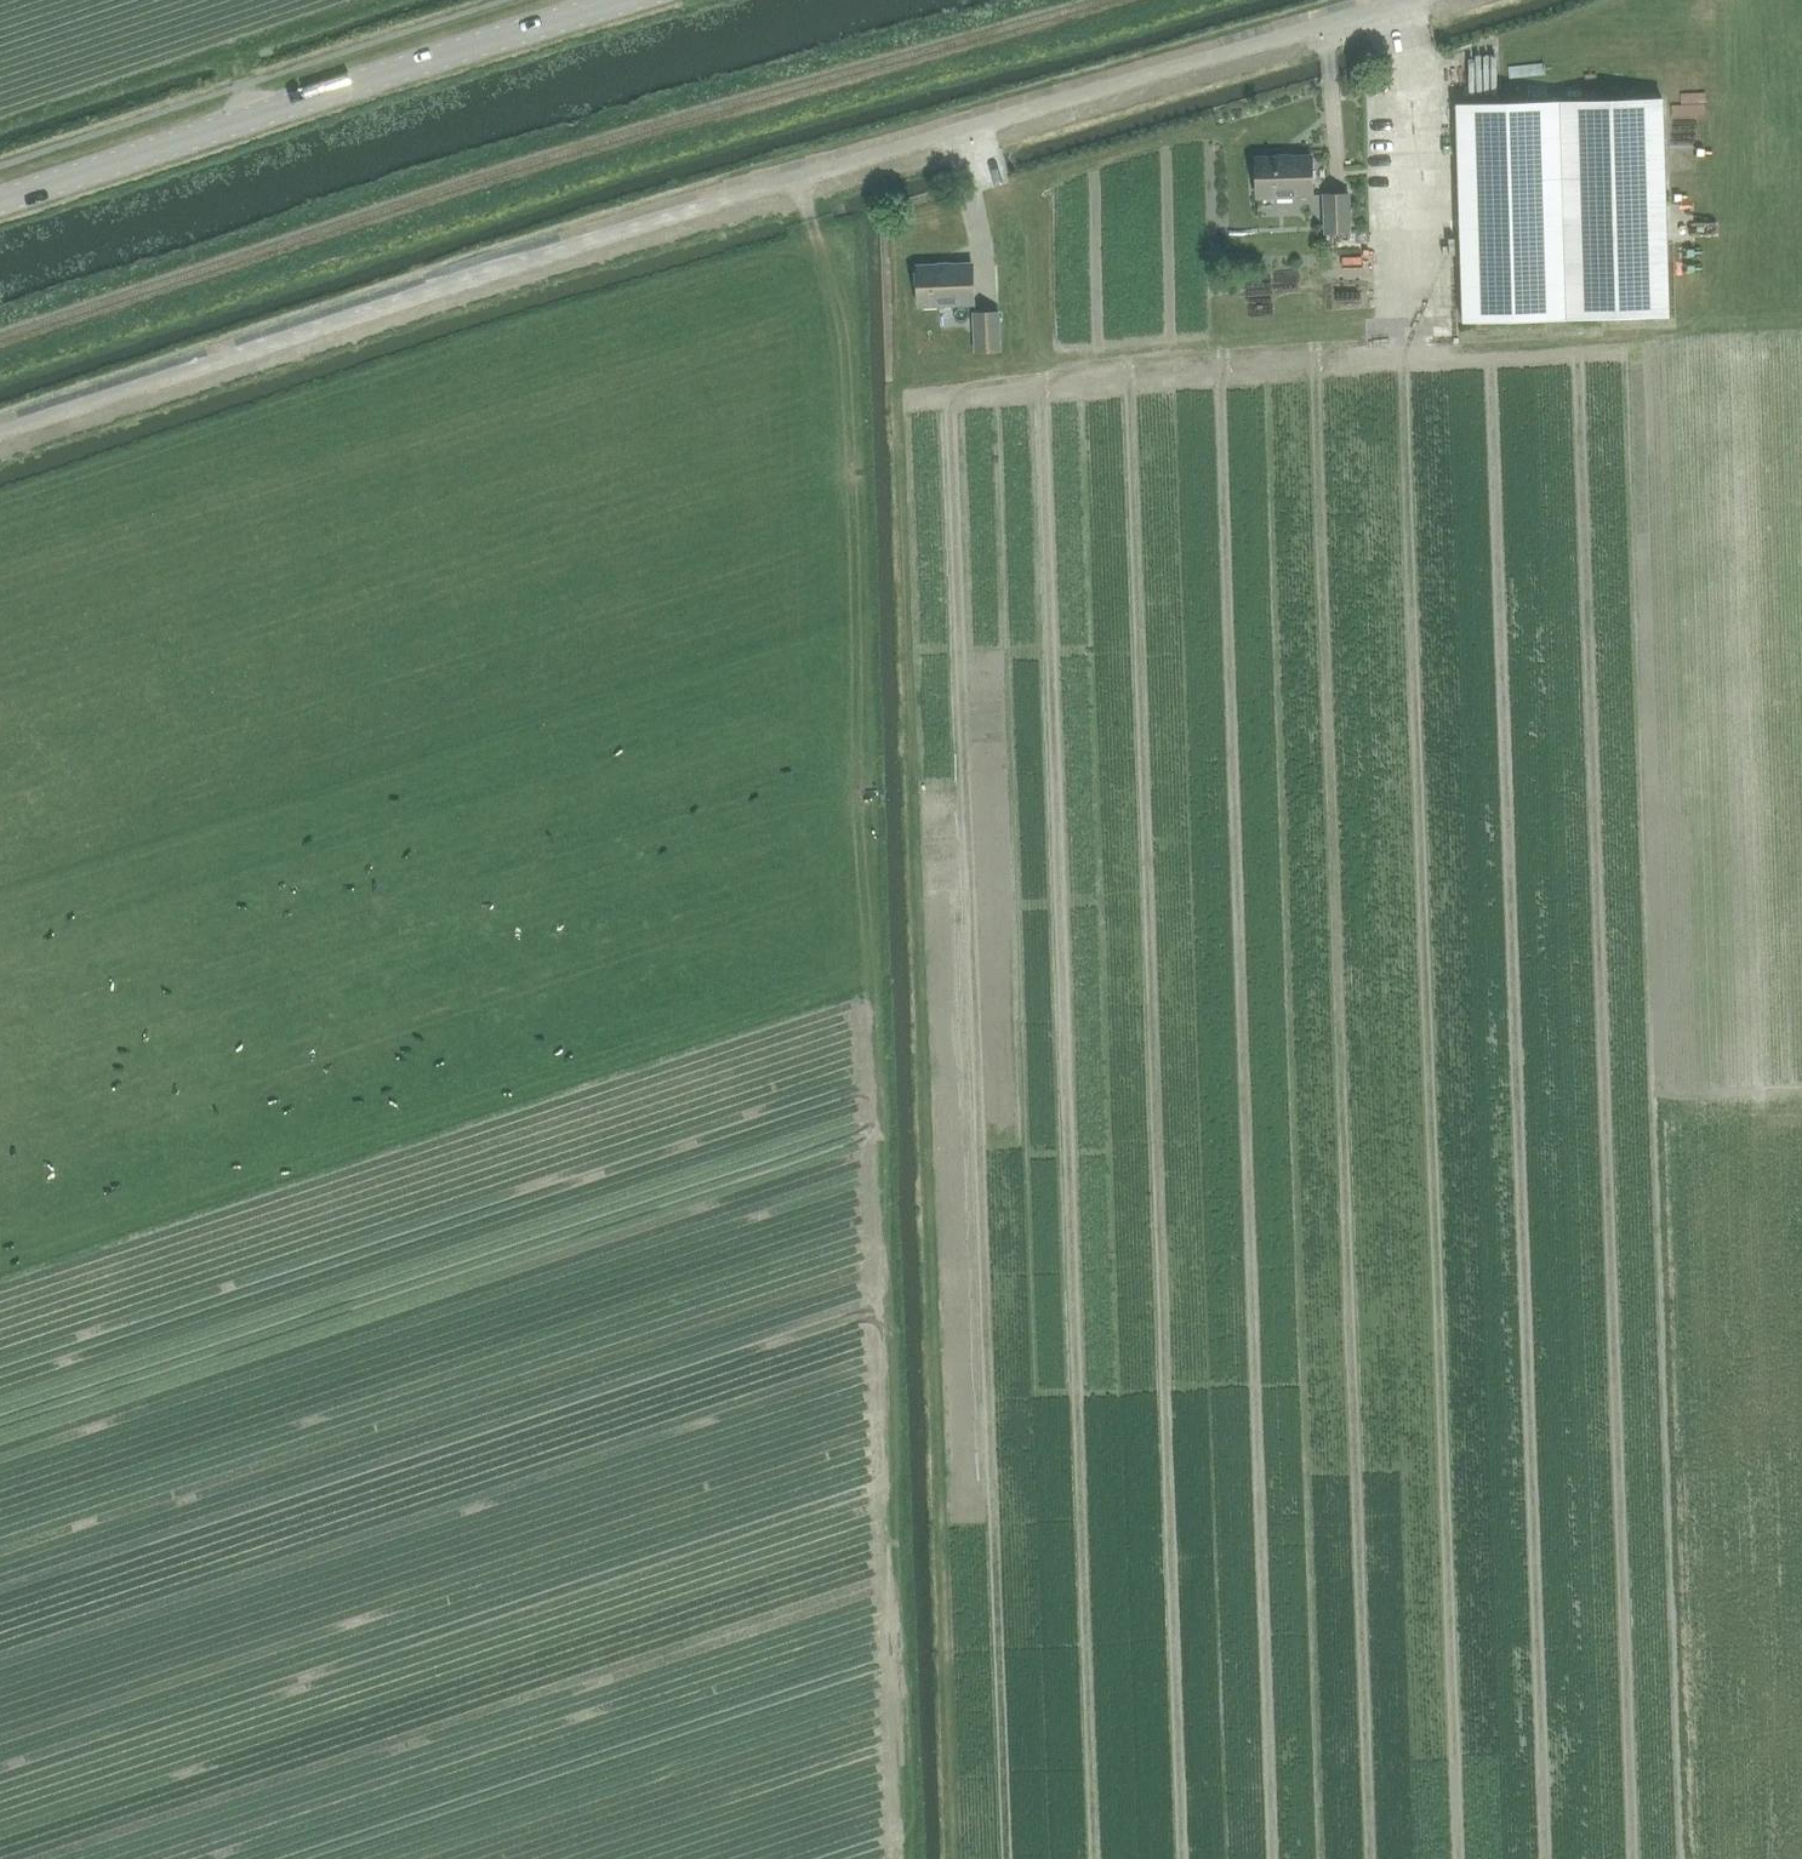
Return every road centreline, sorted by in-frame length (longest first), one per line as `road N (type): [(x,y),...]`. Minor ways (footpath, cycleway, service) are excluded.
road 1 (unclassified): [(0,433),(798,177),(1408,0)]
road 2 (tertiary): [(0,200),(614,0)]

